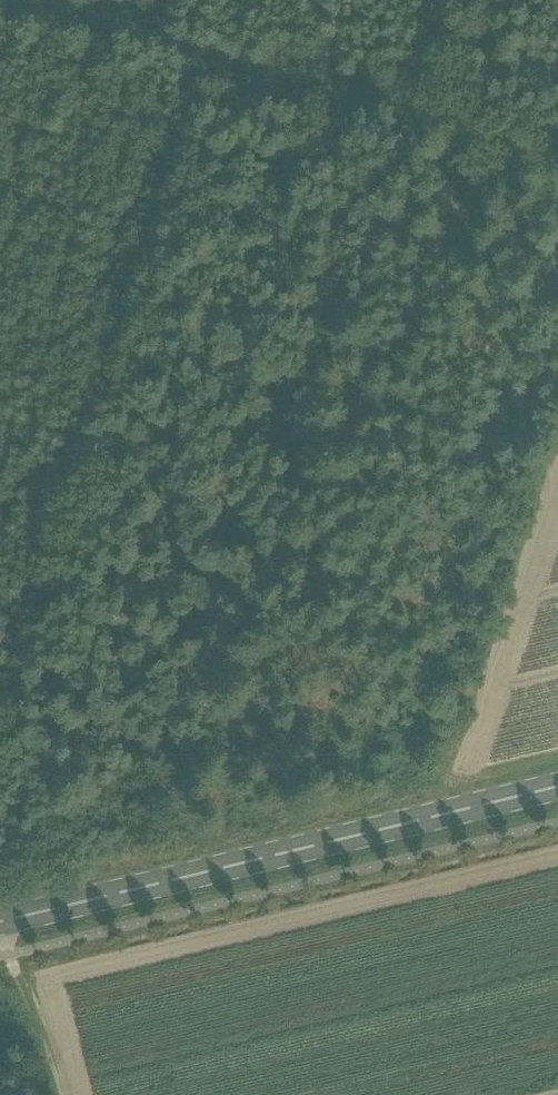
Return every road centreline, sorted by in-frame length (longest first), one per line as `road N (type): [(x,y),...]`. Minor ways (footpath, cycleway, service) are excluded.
road 1 (tertiary): [(0,923),(557,788)]
road 2 (track): [(26,0),(557,163)]
road 3 (track): [(2,923),(49,1094)]

